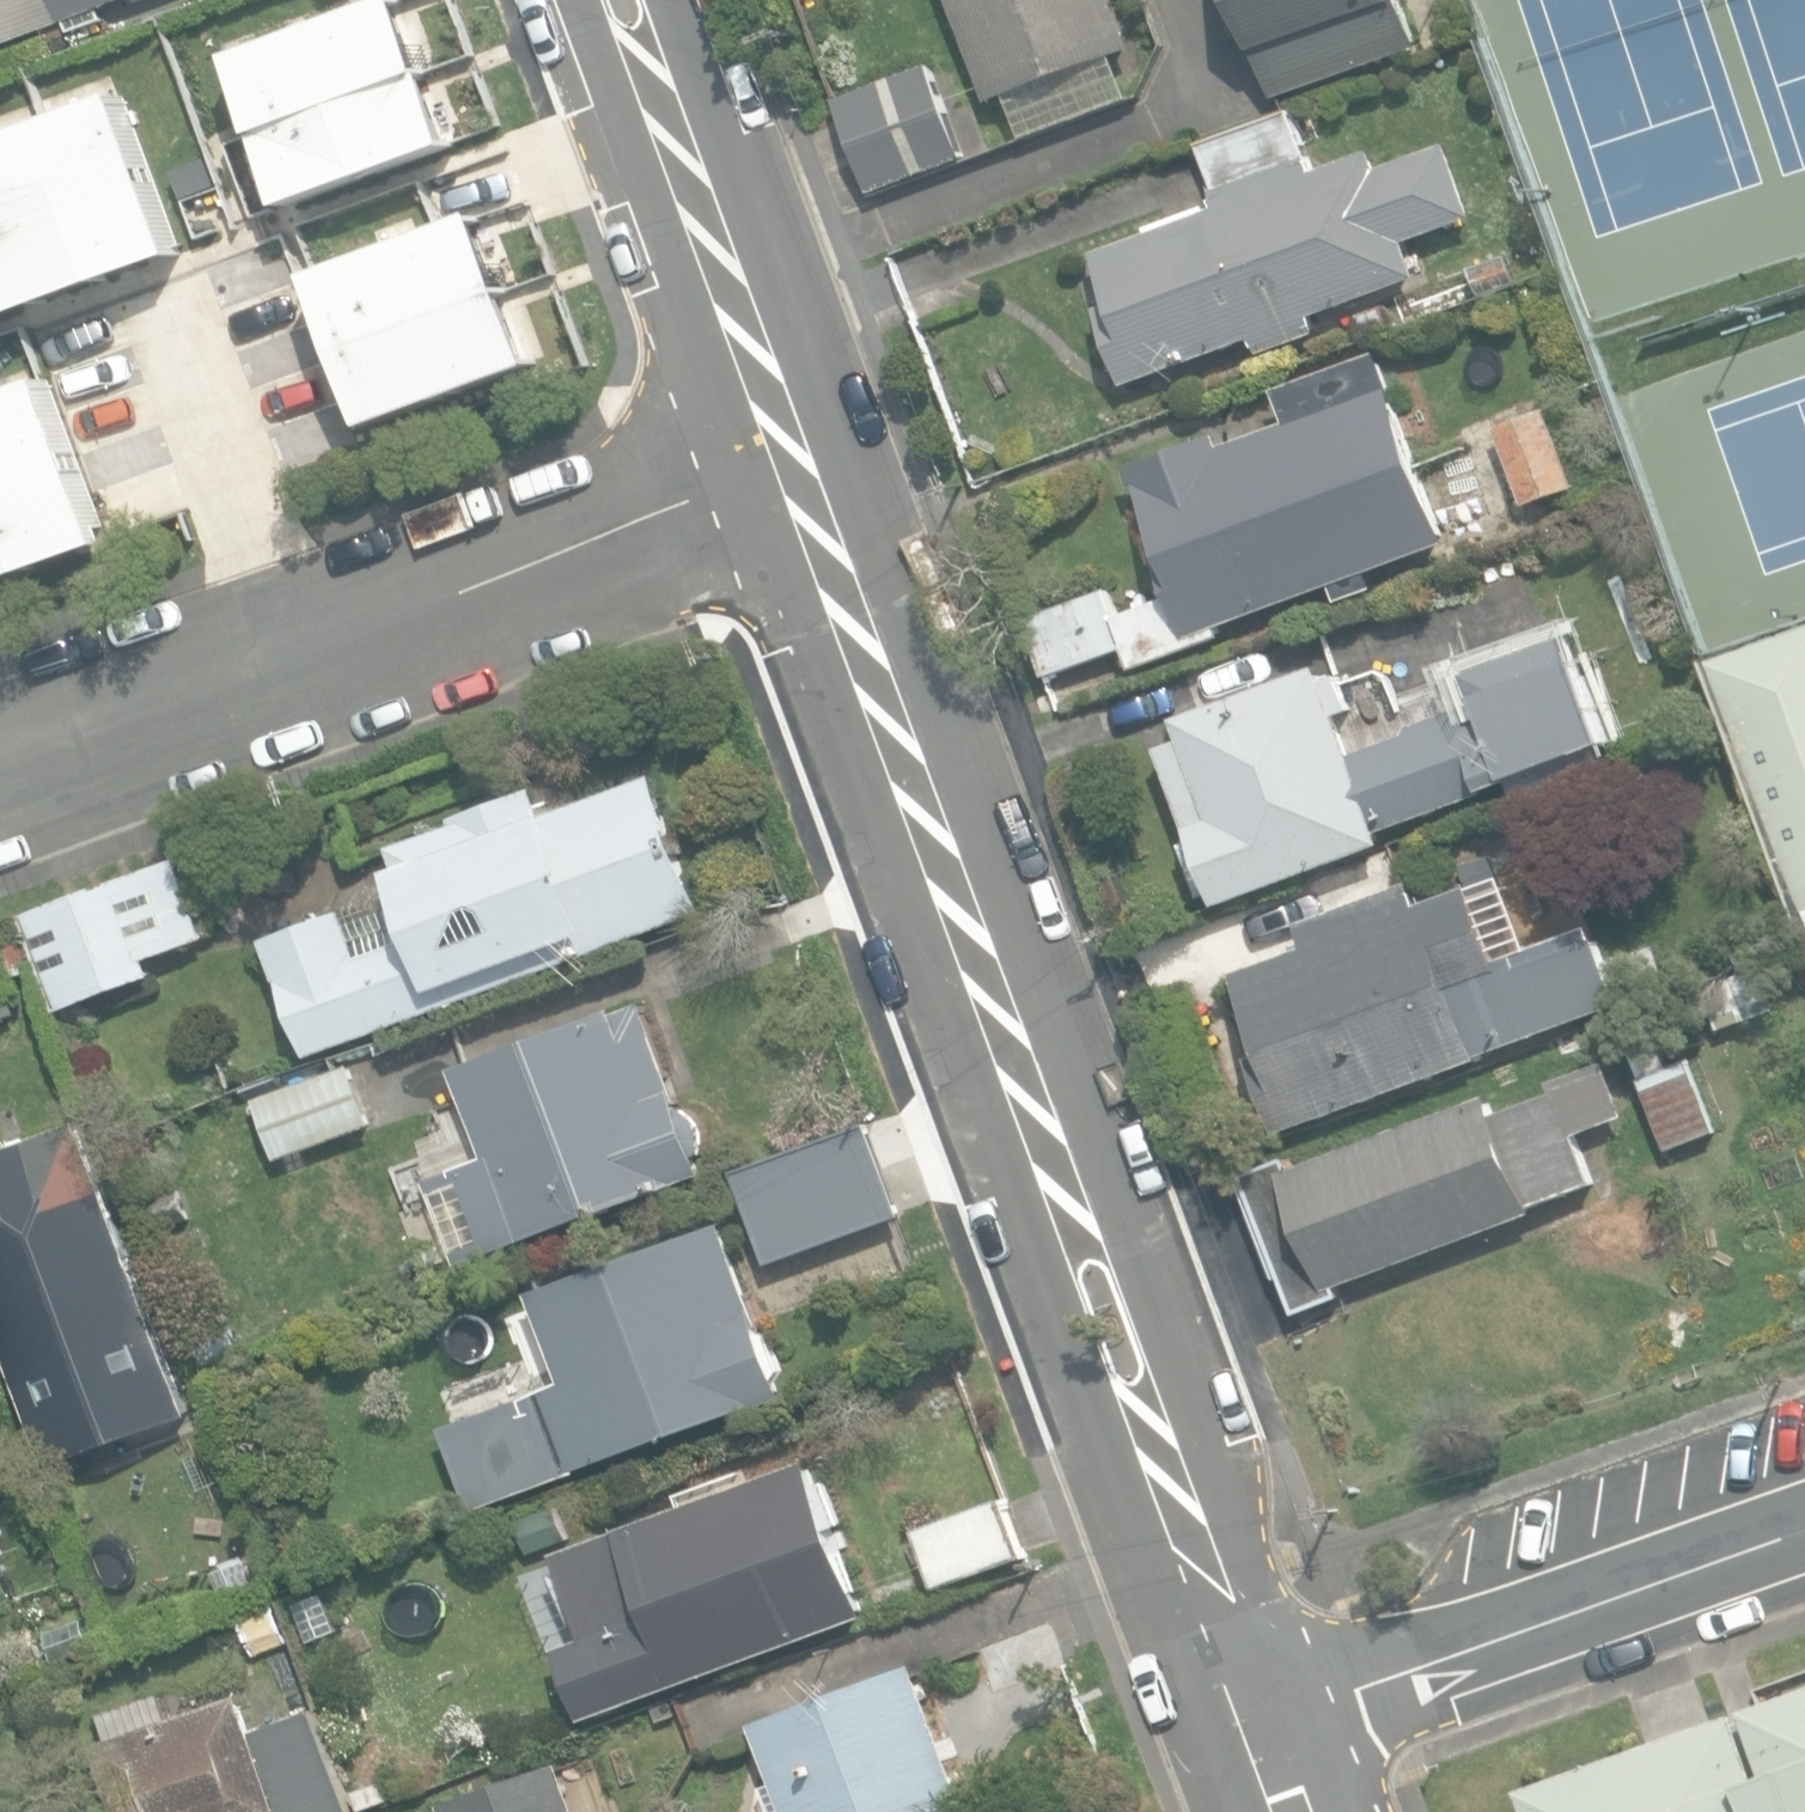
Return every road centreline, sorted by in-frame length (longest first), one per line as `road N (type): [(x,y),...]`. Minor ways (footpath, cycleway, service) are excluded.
road 1 (residential): [(799,457),(1276,1721)]
road 2 (residential): [(799,457),(0,759)]
road 3 (residential): [(1276,1721),(1804,1532)]
road 4 (residential): [(625,0),(799,457)]

